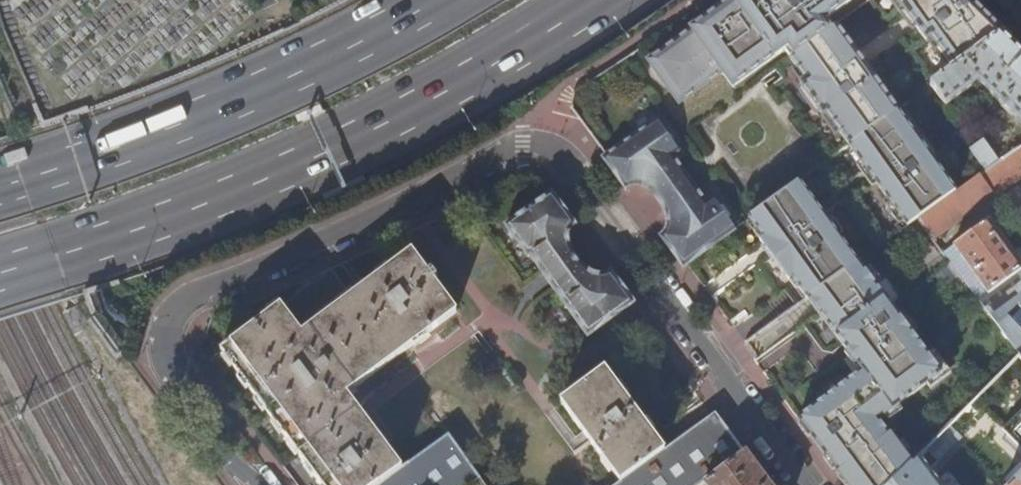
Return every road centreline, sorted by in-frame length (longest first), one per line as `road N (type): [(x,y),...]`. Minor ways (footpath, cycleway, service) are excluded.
road 1 (residential): [(255,484),(202,423),(170,356),(165,333),(179,310),(248,267),(523,144),(543,145),(580,169),(807,484)]
road 2 (trunk): [(0,275),(317,157),(596,0)]
road 3 (trunk): [(436,0),(264,89),(0,186)]

